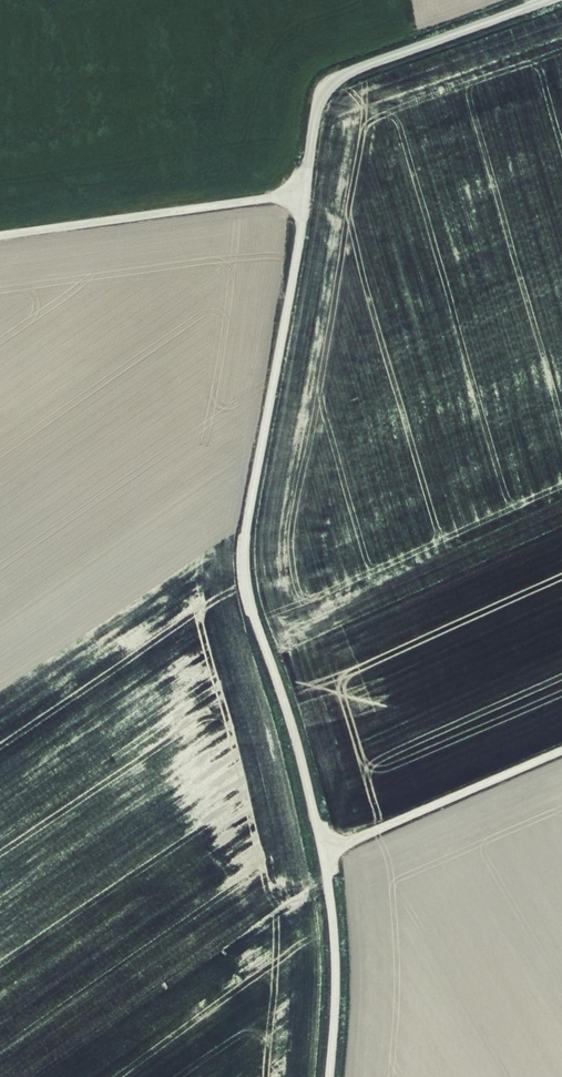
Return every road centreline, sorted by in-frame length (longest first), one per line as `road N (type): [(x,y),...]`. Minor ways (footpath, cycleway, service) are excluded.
road 1 (unclassified): [(303,190),(241,555),(329,850)]
road 2 (unclassified): [(303,190),(328,80),(536,0)]
road 3 (unclassified): [(0,234),(303,190)]
road 4 (unclassified): [(561,751),(329,850)]
road 5 (unclassified): [(329,850),(337,986),(330,1076)]

